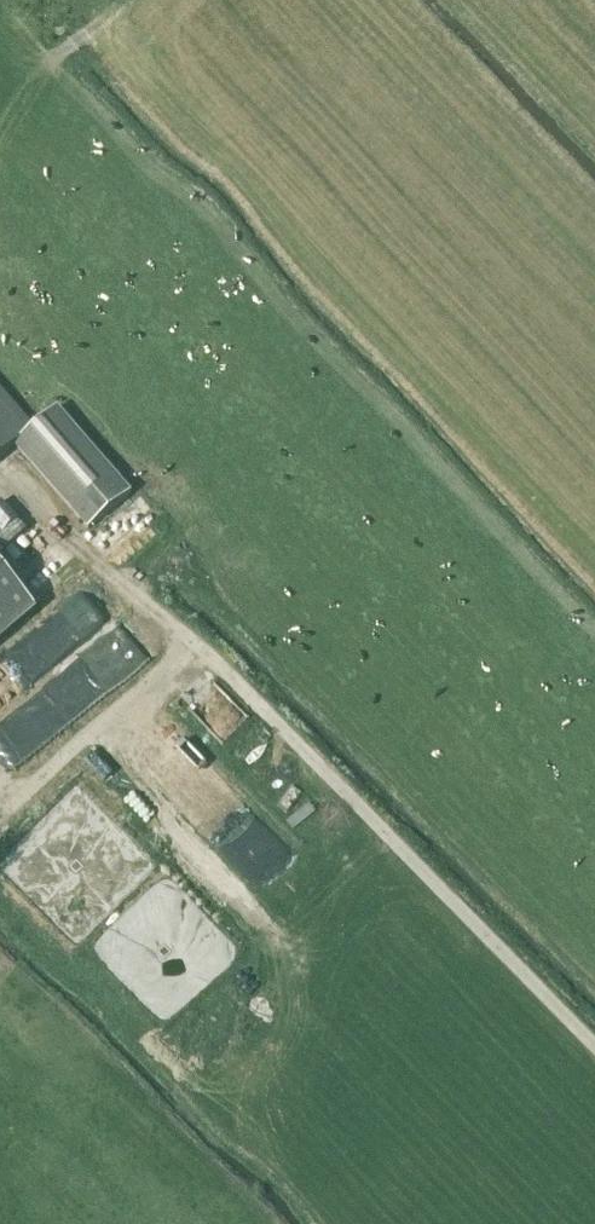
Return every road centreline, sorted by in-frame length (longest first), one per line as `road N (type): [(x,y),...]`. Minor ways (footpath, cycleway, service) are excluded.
road 1 (track): [(43,516),(186,635),(594,1047)]

